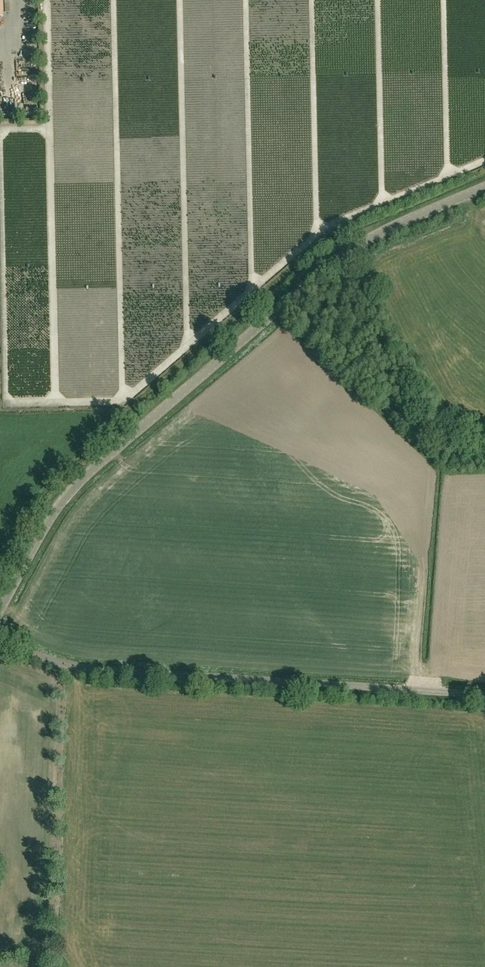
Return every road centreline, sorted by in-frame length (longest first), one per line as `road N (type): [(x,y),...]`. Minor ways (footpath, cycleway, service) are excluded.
road 1 (unclassified): [(0,610),(81,480),(337,261),(484,188)]
road 2 (unclassified): [(484,694),(89,668),(0,638)]

